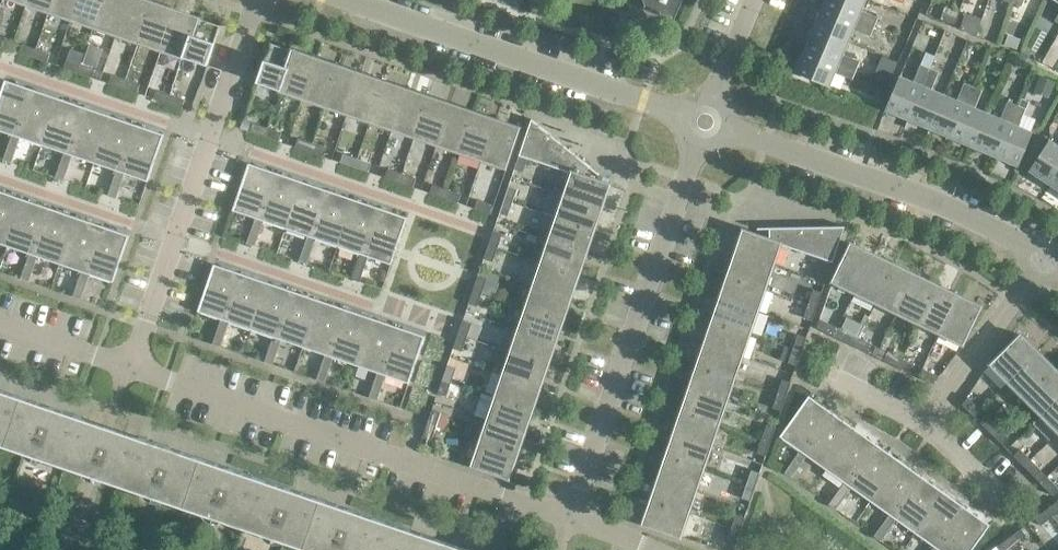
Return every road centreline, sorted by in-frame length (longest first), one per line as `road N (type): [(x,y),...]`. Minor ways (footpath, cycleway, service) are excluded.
road 1 (residential): [(571,518),(131,366)]
road 2 (residential): [(700,147),(571,518)]
road 3 (residential): [(131,366),(259,0)]
road 4 (tertiary): [(680,113),(344,0)]
road 5 (tertiary): [(1047,259),(884,182),(729,129)]
road 6 (residential): [(924,422),(1047,259)]
road 7 (residential): [(131,366),(0,322)]

